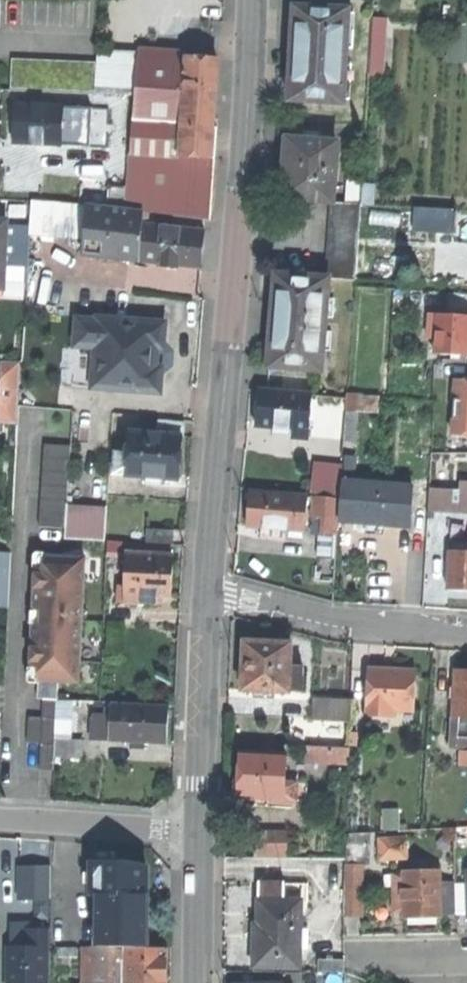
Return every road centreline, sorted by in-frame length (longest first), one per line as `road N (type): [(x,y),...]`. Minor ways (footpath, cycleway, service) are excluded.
road 1 (tertiary): [(251,0),(207,590)]
road 2 (residential): [(207,590),(345,621),(466,634)]
road 3 (tertiary): [(207,590),(199,829)]
road 4 (residential): [(0,818),(199,829)]
road 5 (tertiary): [(199,829),(198,982)]

